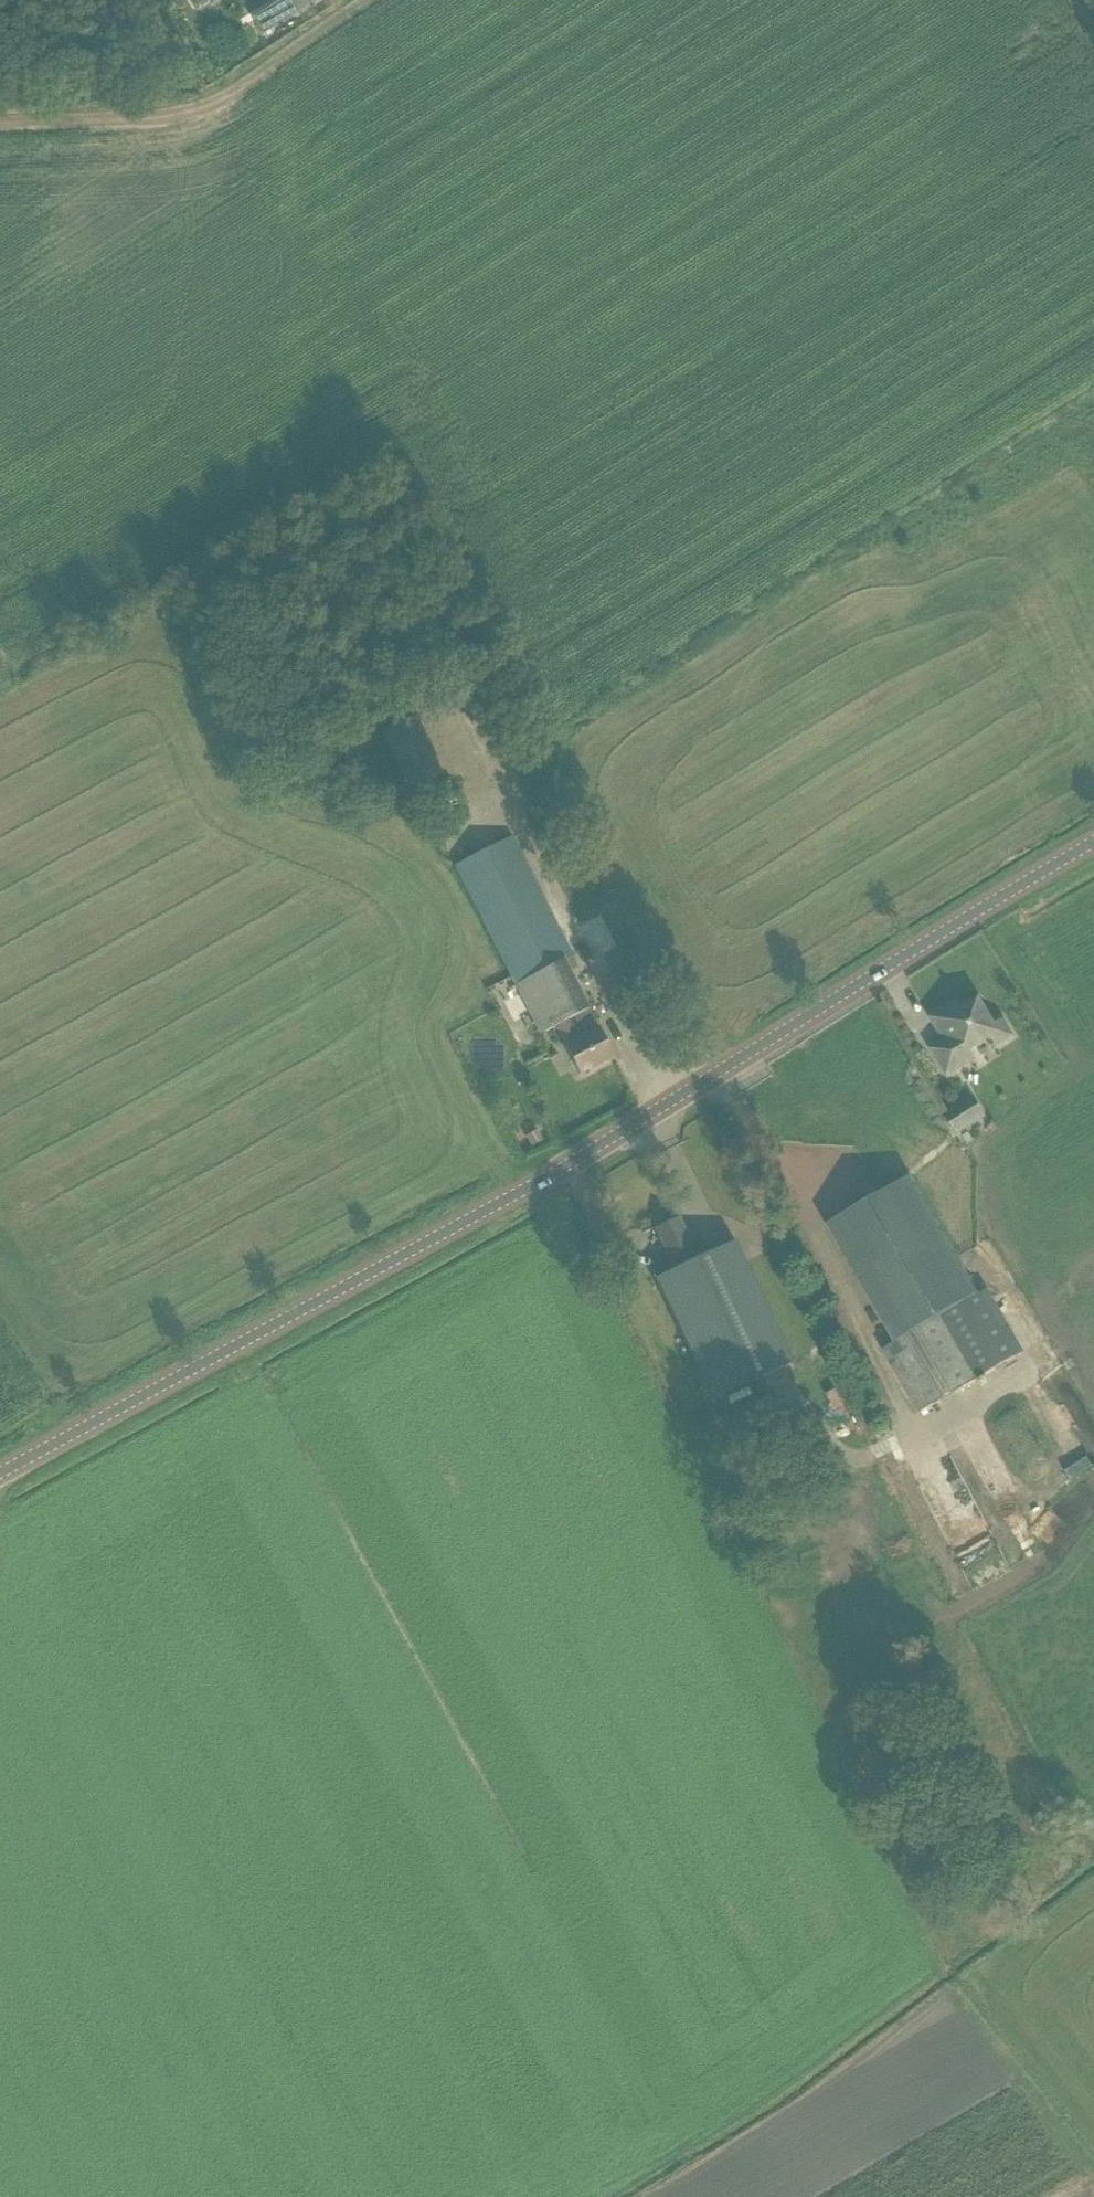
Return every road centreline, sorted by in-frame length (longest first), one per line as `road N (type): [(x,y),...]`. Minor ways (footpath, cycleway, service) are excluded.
road 1 (unclassified): [(0,1478),(565,1172),(1093,848)]

